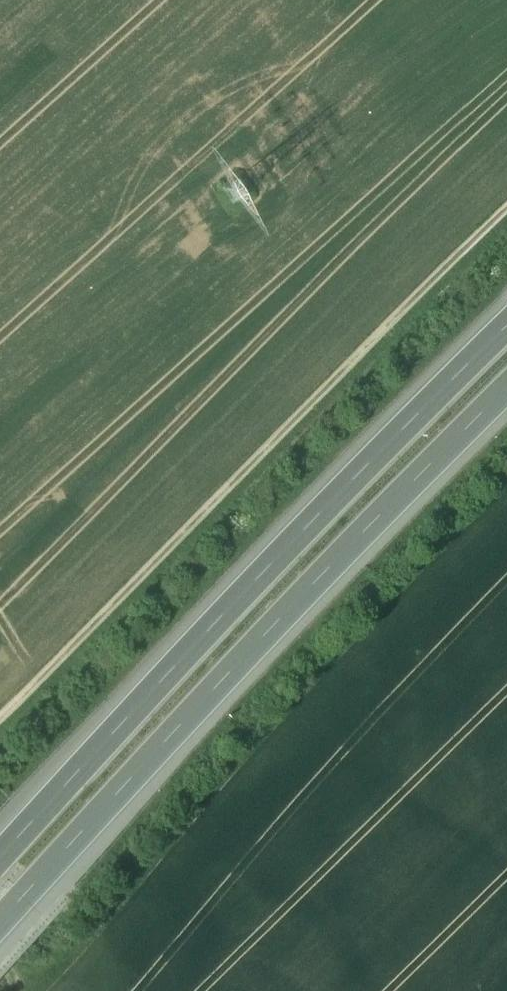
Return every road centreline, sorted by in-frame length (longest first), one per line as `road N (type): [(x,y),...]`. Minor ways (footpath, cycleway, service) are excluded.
road 1 (motorway): [(0,919),(506,387)]
road 2 (motorway): [(506,325),(310,522),(0,855)]
road 3 (track): [(0,728),(506,223)]

